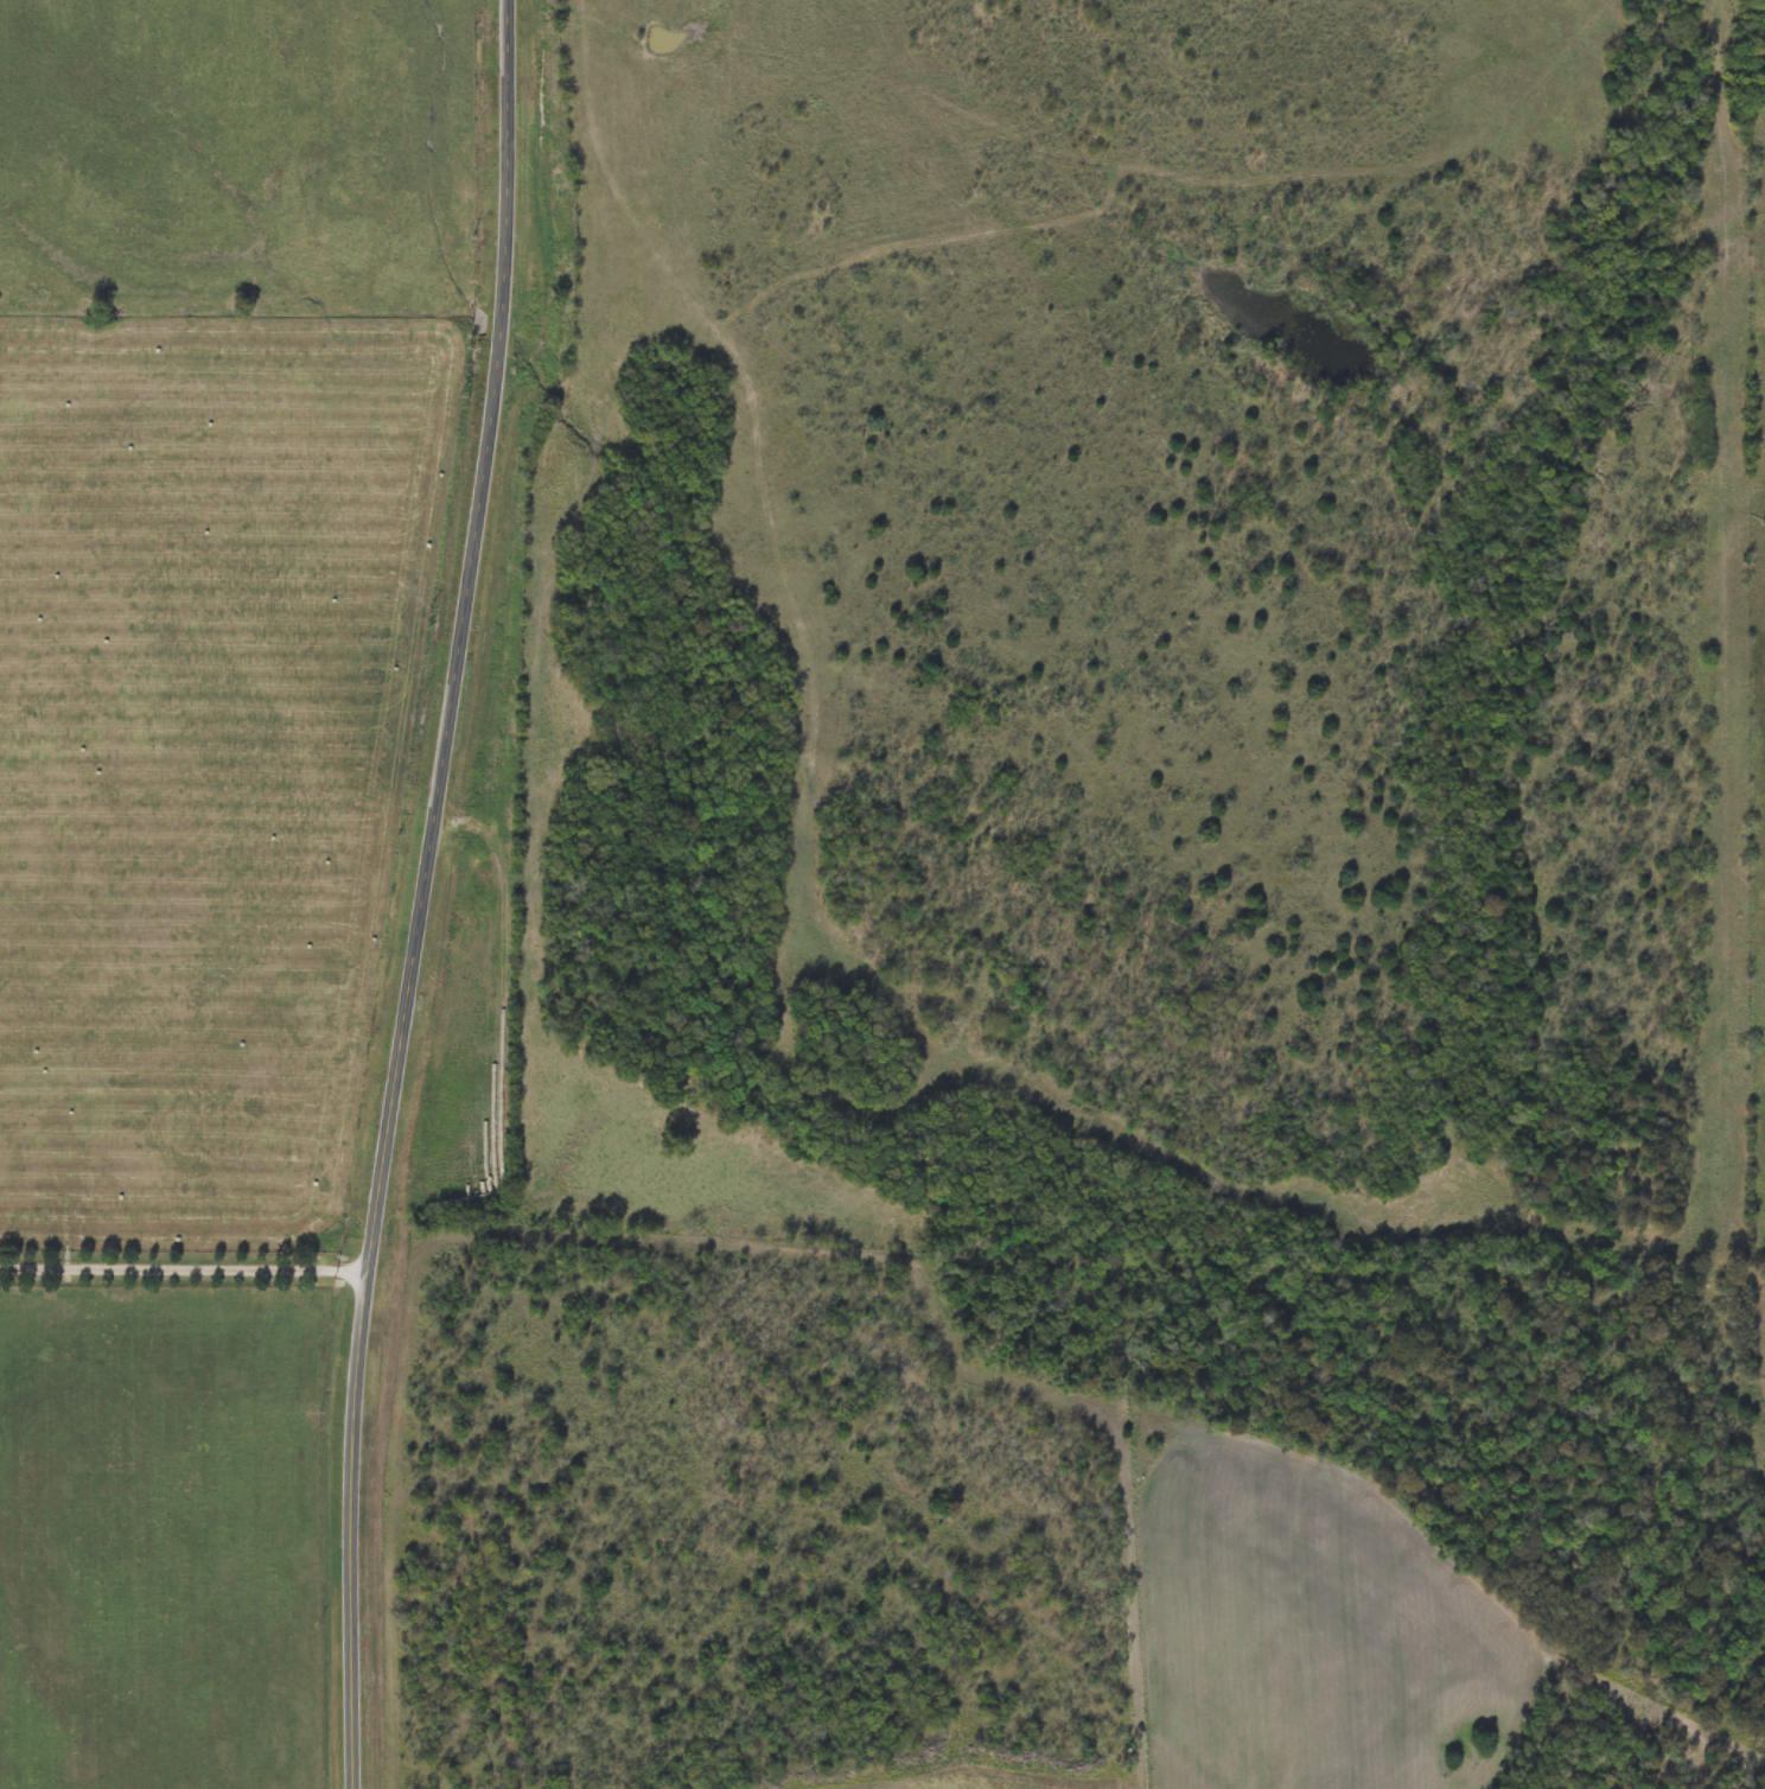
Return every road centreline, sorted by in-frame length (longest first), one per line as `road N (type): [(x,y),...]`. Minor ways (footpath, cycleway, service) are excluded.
road 1 (secondary): [(503,0),(497,397),(362,1341),(354,1788)]

